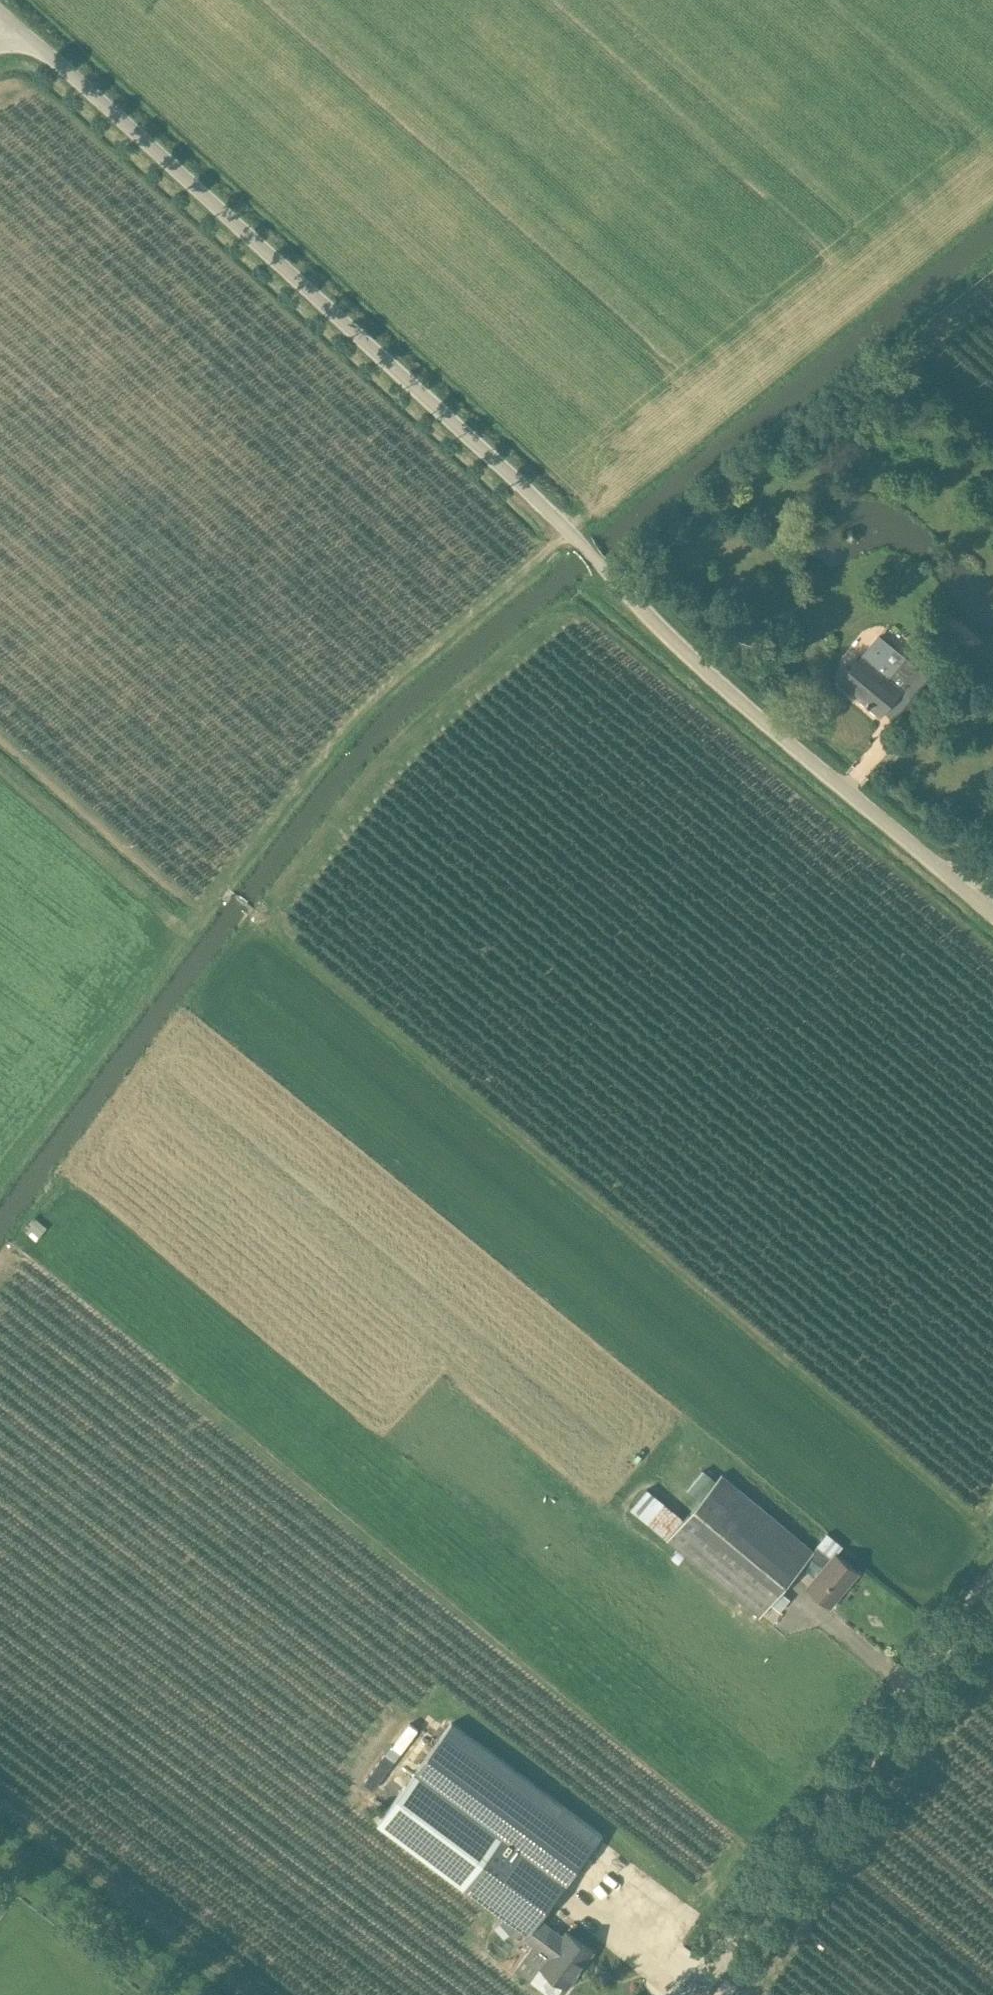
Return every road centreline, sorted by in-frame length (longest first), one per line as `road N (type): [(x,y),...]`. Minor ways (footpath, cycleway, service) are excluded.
road 1 (unclassified): [(992,912),(703,668),(566,528),(7,30)]
road 2 (tertiary): [(692,1994),(992,1589)]

